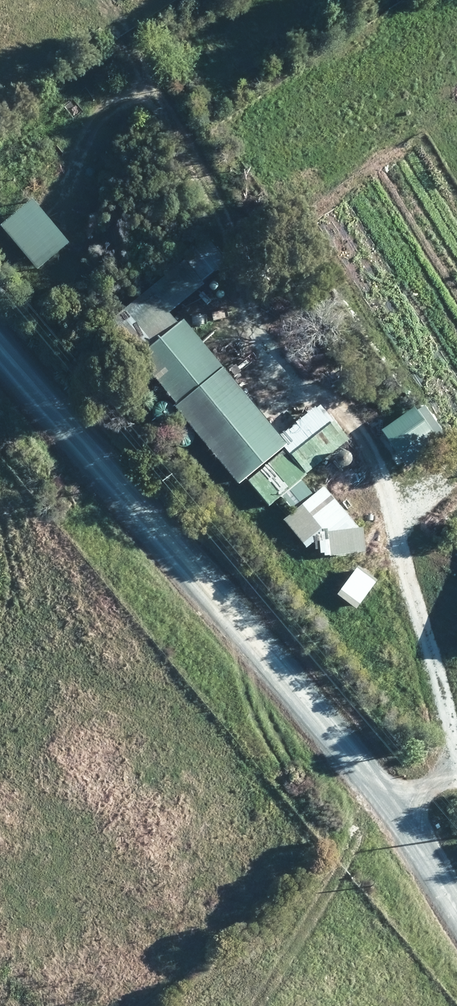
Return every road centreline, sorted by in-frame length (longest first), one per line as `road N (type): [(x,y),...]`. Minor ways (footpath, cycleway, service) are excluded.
road 1 (unclassified): [(456,941),(394,837),(290,701),(0,356)]
road 2 (track): [(112,54),(400,530)]
road 3 (track): [(456,489),(400,530),(385,560),(456,780)]

